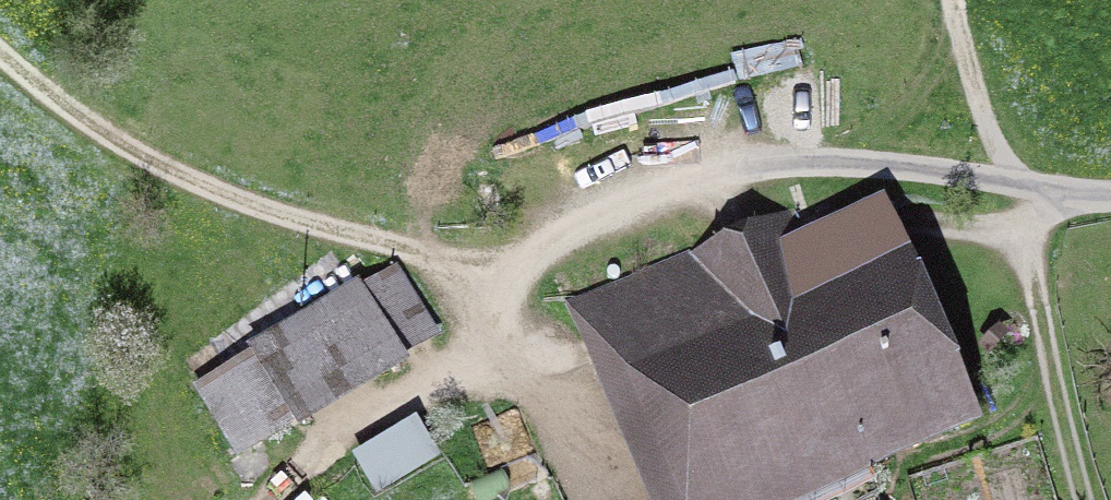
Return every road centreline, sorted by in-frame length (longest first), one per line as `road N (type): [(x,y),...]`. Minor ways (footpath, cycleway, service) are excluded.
road 1 (track): [(1010,184),(885,166),(780,164),(713,174),(499,258),(482,257),(273,219),(100,143),(0,43)]
road 2 (track): [(266,499),(344,434),(480,342),(500,298),(499,258)]
road 3 (track): [(1010,184),(1083,499)]
road 4 (track): [(1010,184),(973,84),(952,0)]

